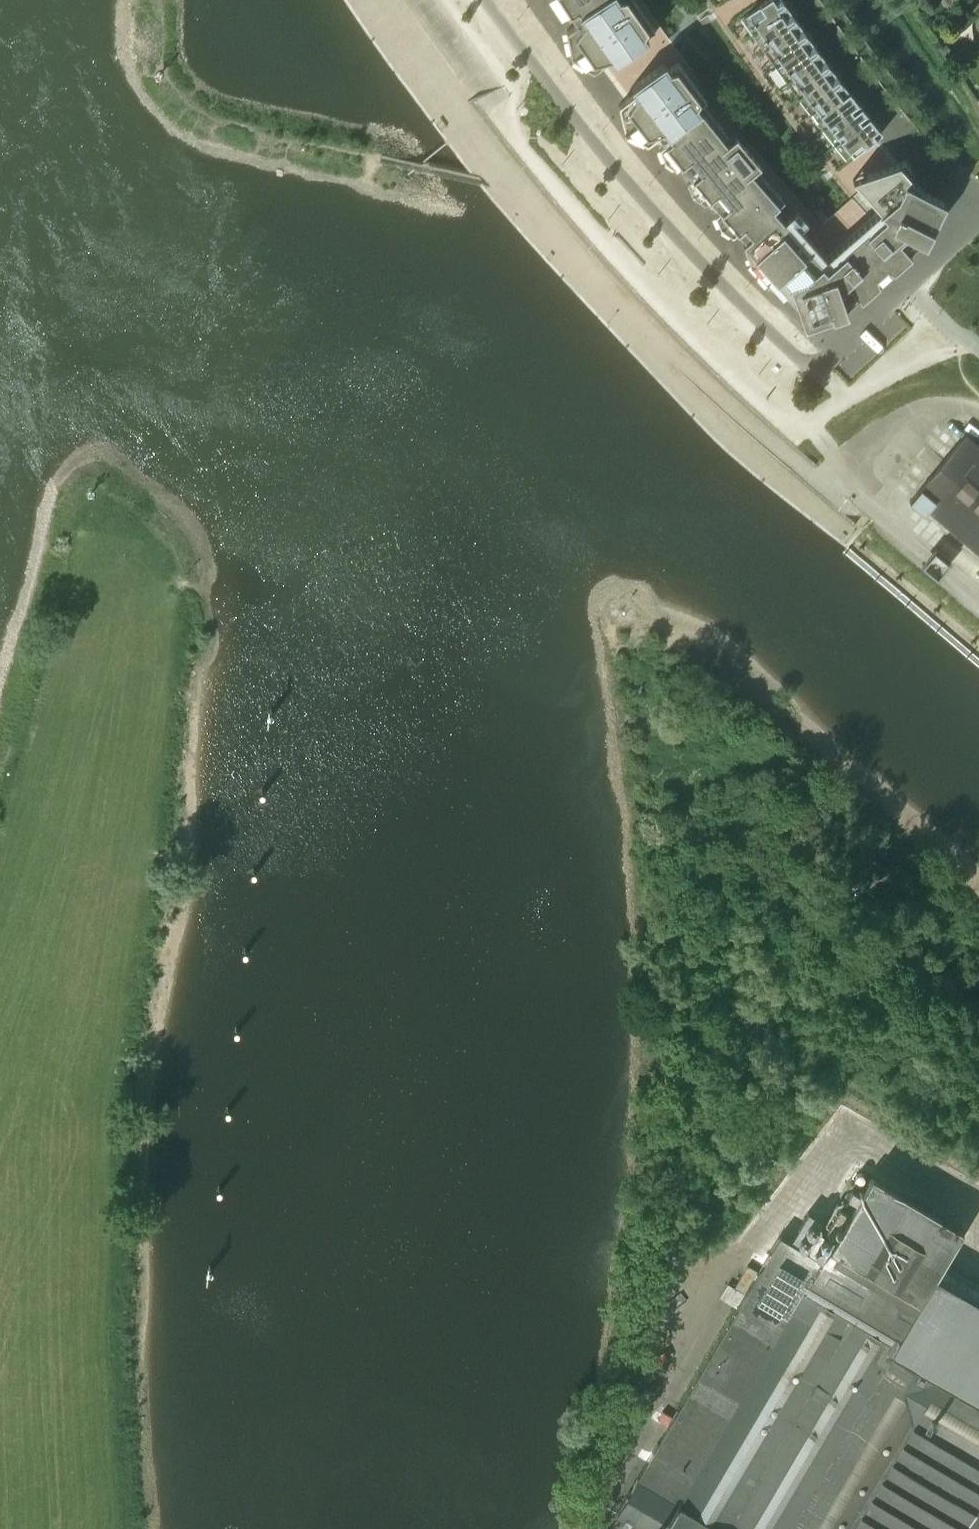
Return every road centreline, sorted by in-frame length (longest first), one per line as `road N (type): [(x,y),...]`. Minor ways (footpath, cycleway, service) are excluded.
road 1 (residential): [(978,216),(803,0)]
road 2 (residential): [(825,359),(978,218)]

